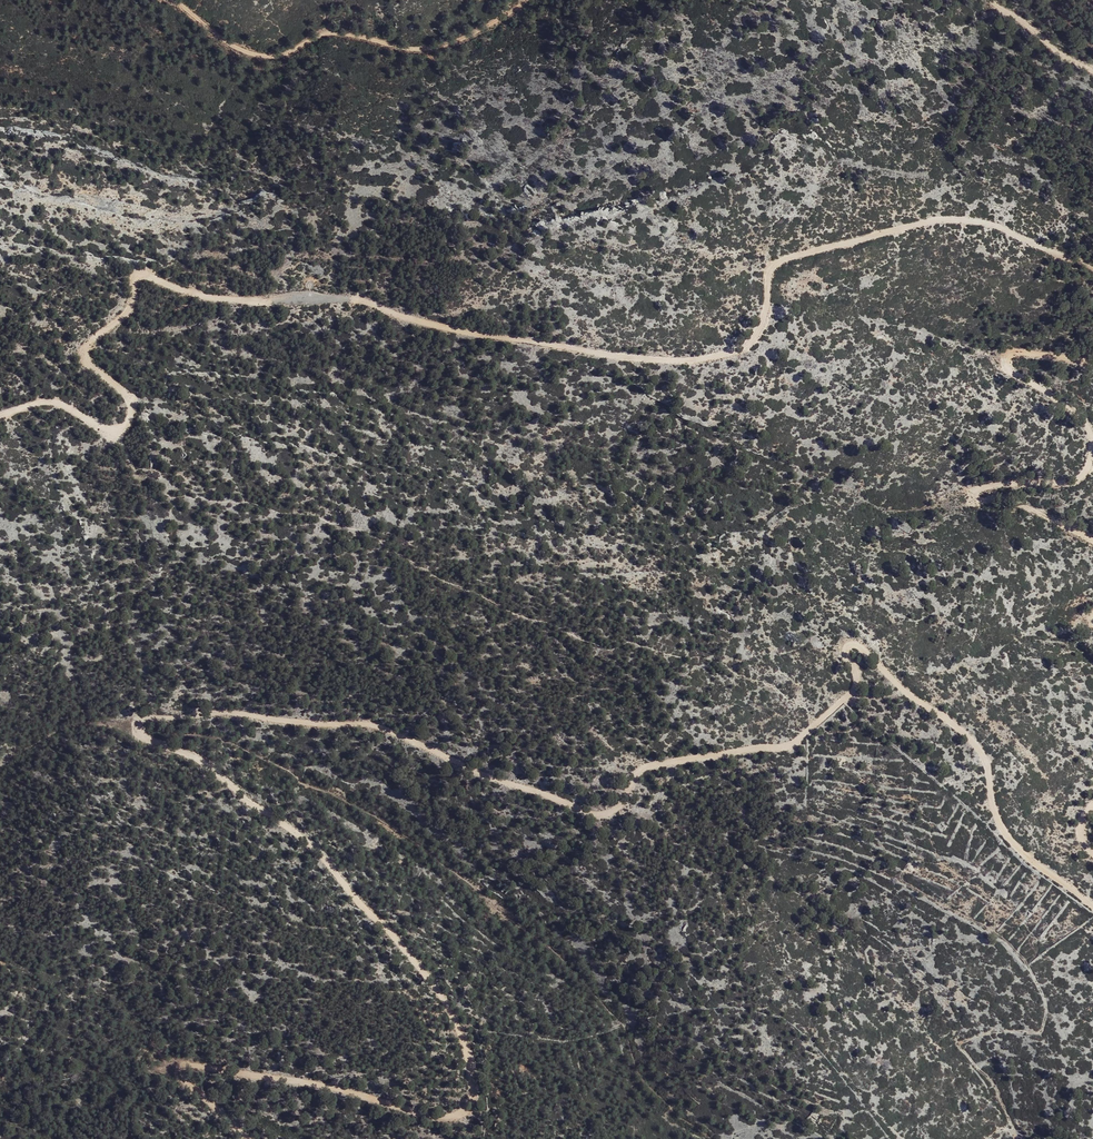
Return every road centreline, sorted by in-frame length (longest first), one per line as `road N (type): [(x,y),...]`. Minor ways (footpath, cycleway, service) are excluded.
road 1 (track): [(1092,907),(1012,844),(975,742),(854,644),(844,653),(853,690),(794,742),(643,767),(621,802),(604,813),(361,722),(223,712),(140,719),(141,738),(212,769),(319,854),(444,1002),(469,1060),(469,1106),(444,1116),(328,1087),(176,1065),(178,1078),(246,1138)]
road 2 (track): [(1092,268),(998,226),(925,221),(784,257),(767,280),(756,333),(742,347),(686,359),(609,356),(477,334),(346,298),(201,297),(143,273),(132,283),(124,315),(84,351),(127,399),(122,428),(48,402),(0,413)]
road 3 (track): [(1022,351),(1001,356),(1000,366),(1085,424),(1087,462),(1075,480),(1017,480),(976,486),(966,496),(1022,501),(1092,541)]
road 4 (track): [(524,0),(449,47),(393,47),(328,30),(275,59),(245,53),(169,0)]
road 5 (track): [(400,832),(223,741),(136,728)]
road 6 (track): [(1015,1138),(993,1086),(958,1046),(993,1032),(1041,1032),(1046,1006),(1026,961)]
road 7 (track): [(1092,72),(987,0)]

